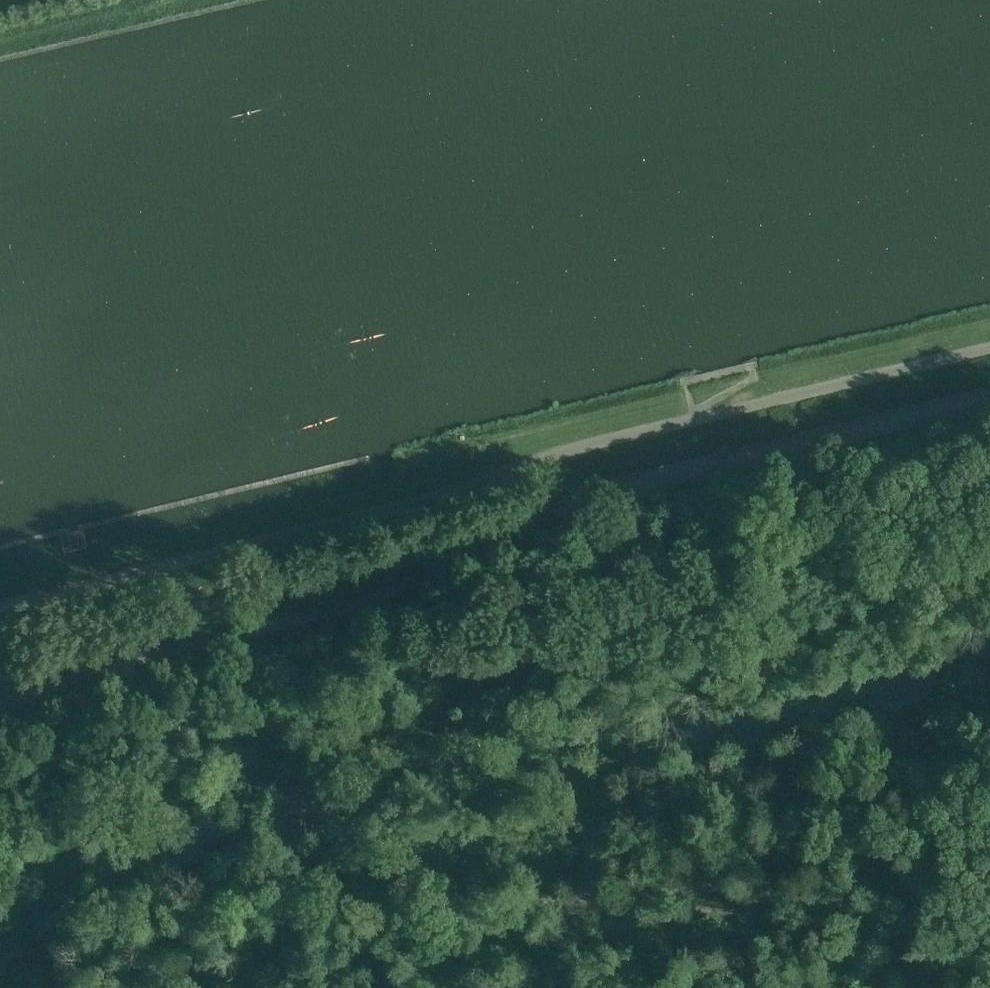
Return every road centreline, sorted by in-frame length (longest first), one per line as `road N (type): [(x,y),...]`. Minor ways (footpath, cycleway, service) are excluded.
road 1 (tertiary): [(0,708),(122,661),(368,599),(584,497)]
road 2 (tertiary): [(584,497),(0,664)]
road 3 (tertiary): [(584,497),(989,399)]

